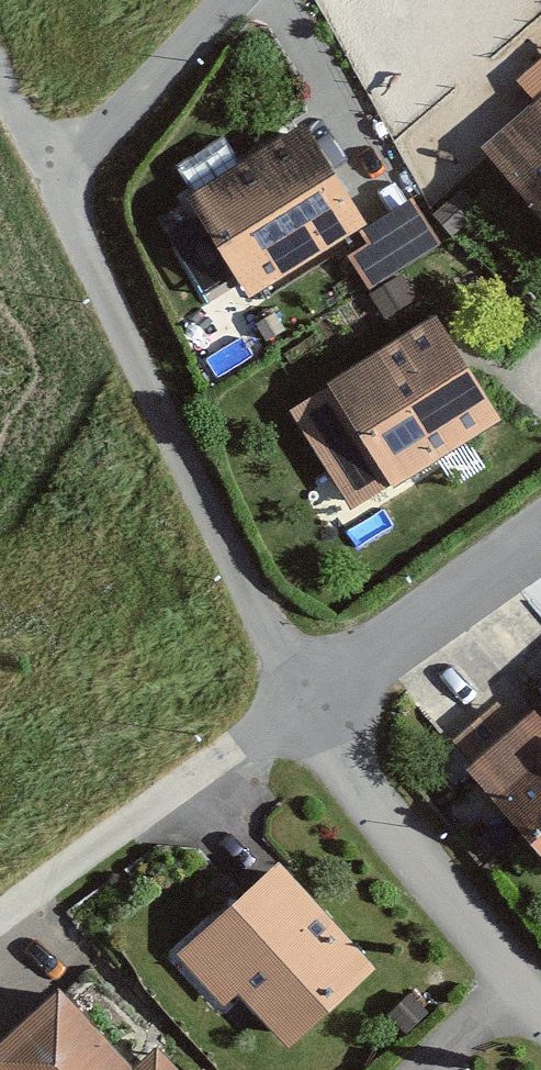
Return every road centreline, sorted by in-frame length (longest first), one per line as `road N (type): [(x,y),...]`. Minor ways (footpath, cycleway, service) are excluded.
road 1 (residential): [(48,190),(290,702)]
road 2 (residential): [(540,992),(290,702)]
road 3 (residential): [(290,702),(540,528)]
road 4 (residential): [(48,190),(226,0)]

